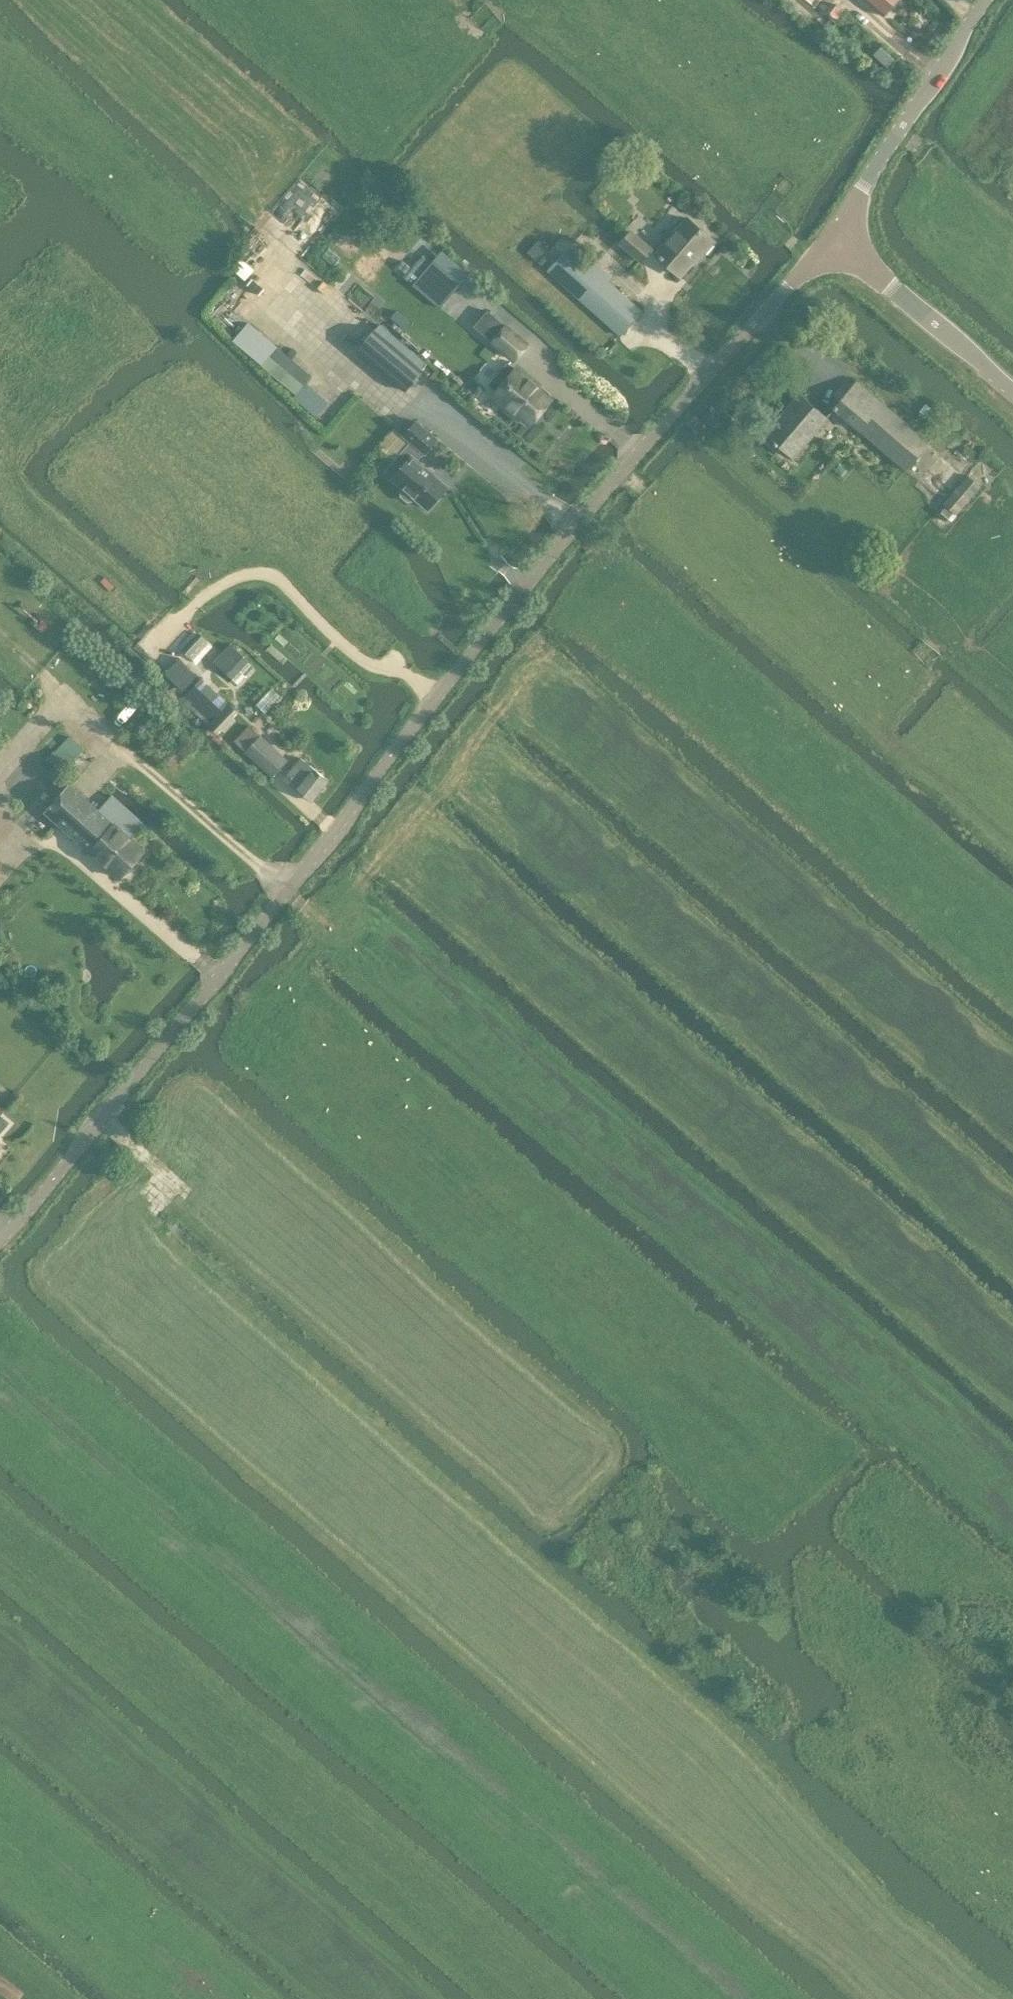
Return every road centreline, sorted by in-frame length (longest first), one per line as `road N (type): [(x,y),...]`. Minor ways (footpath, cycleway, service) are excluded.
road 1 (unclassified): [(0,1233),(346,813),(527,577),(750,319),(835,243)]
road 2 (tertiary): [(835,243),(990,0)]
road 3 (tertiary): [(1012,393),(835,243)]

